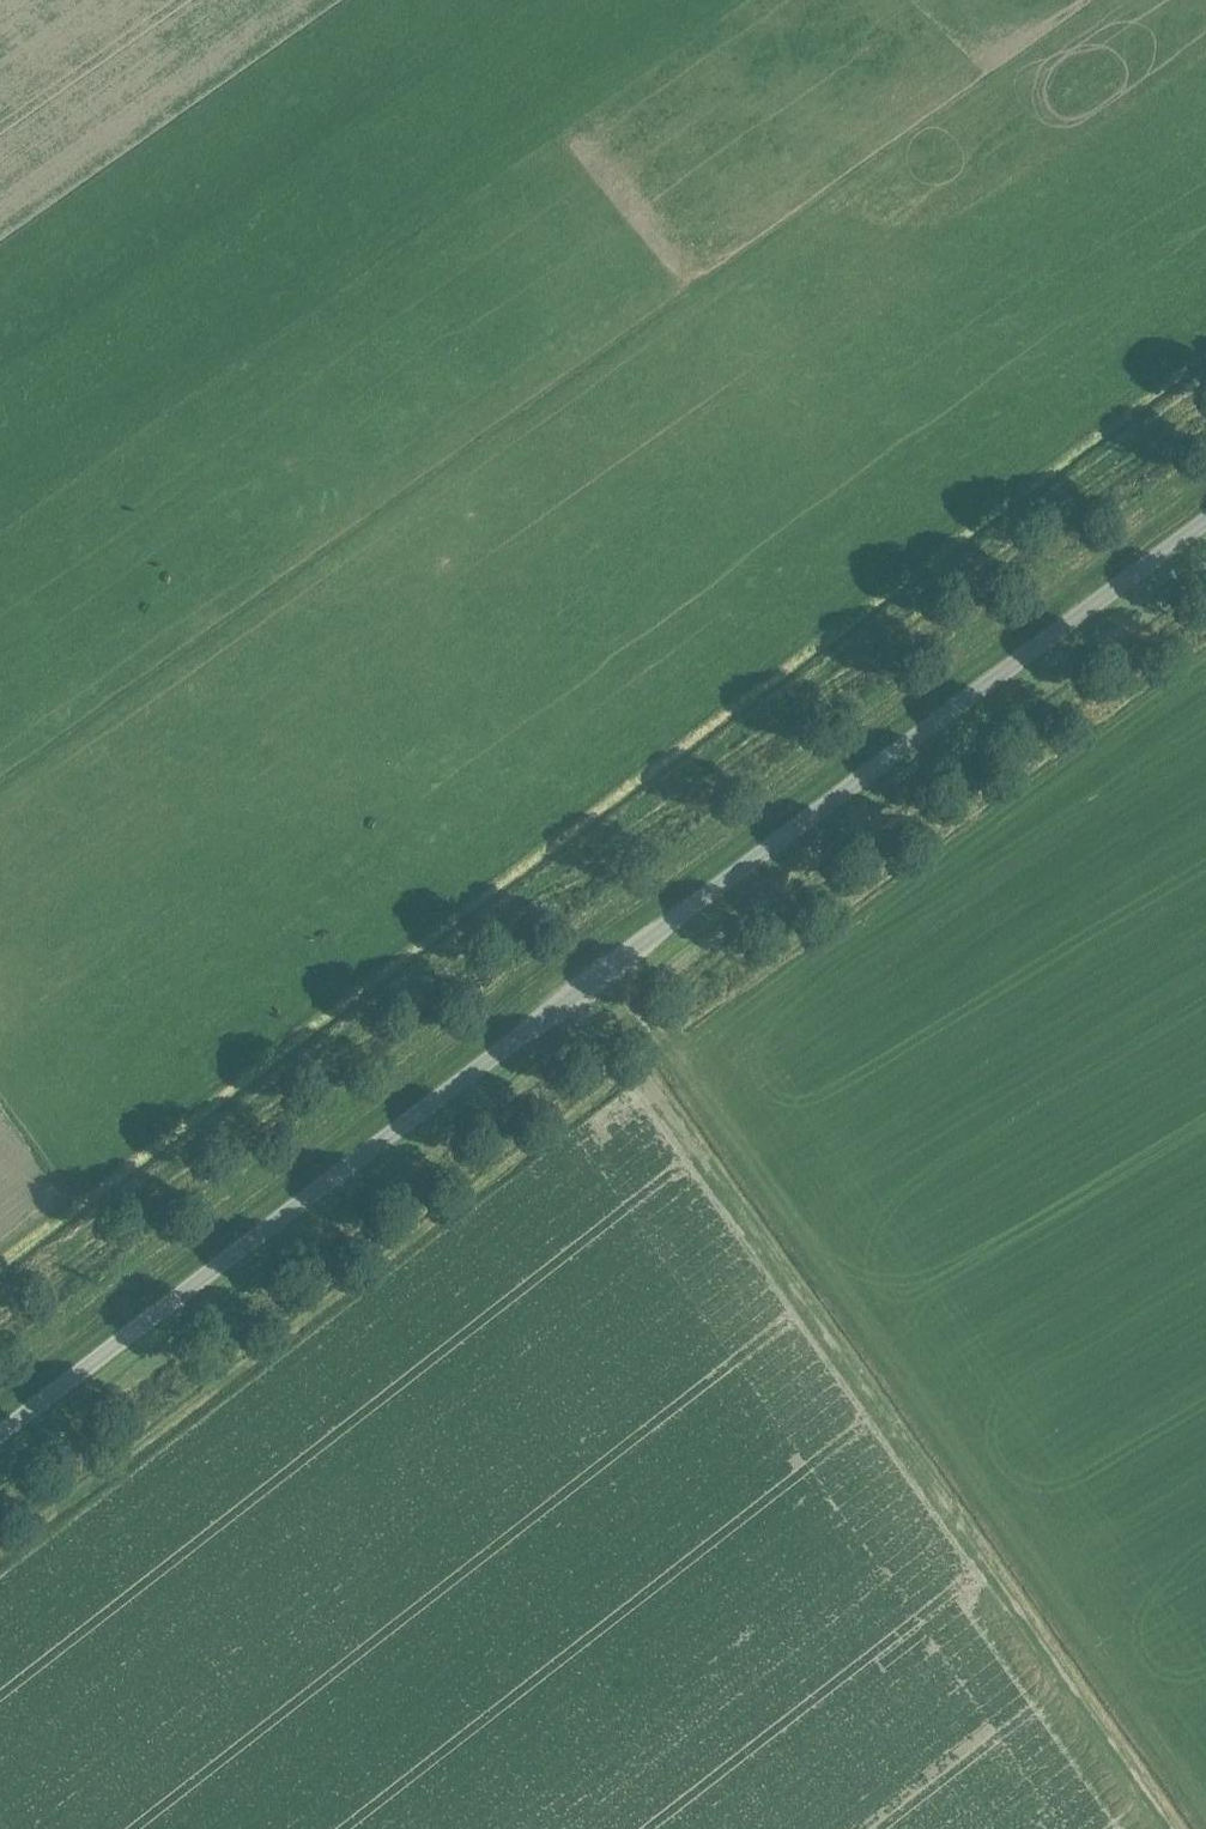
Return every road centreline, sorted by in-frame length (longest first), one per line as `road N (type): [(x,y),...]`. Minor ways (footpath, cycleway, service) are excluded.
road 1 (tertiary): [(0,1435),(1205,512)]

